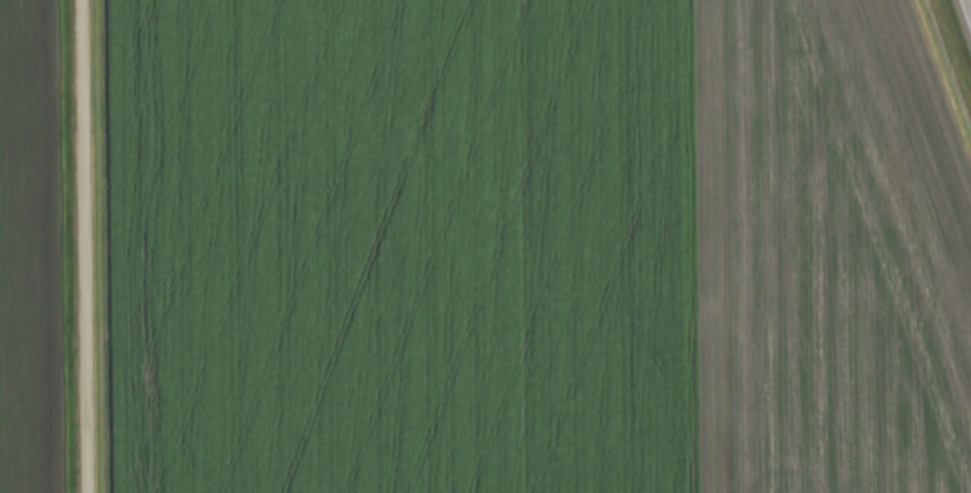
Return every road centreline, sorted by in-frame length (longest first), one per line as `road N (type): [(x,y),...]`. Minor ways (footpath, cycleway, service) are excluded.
road 1 (residential): [(85,492),(81,0)]

